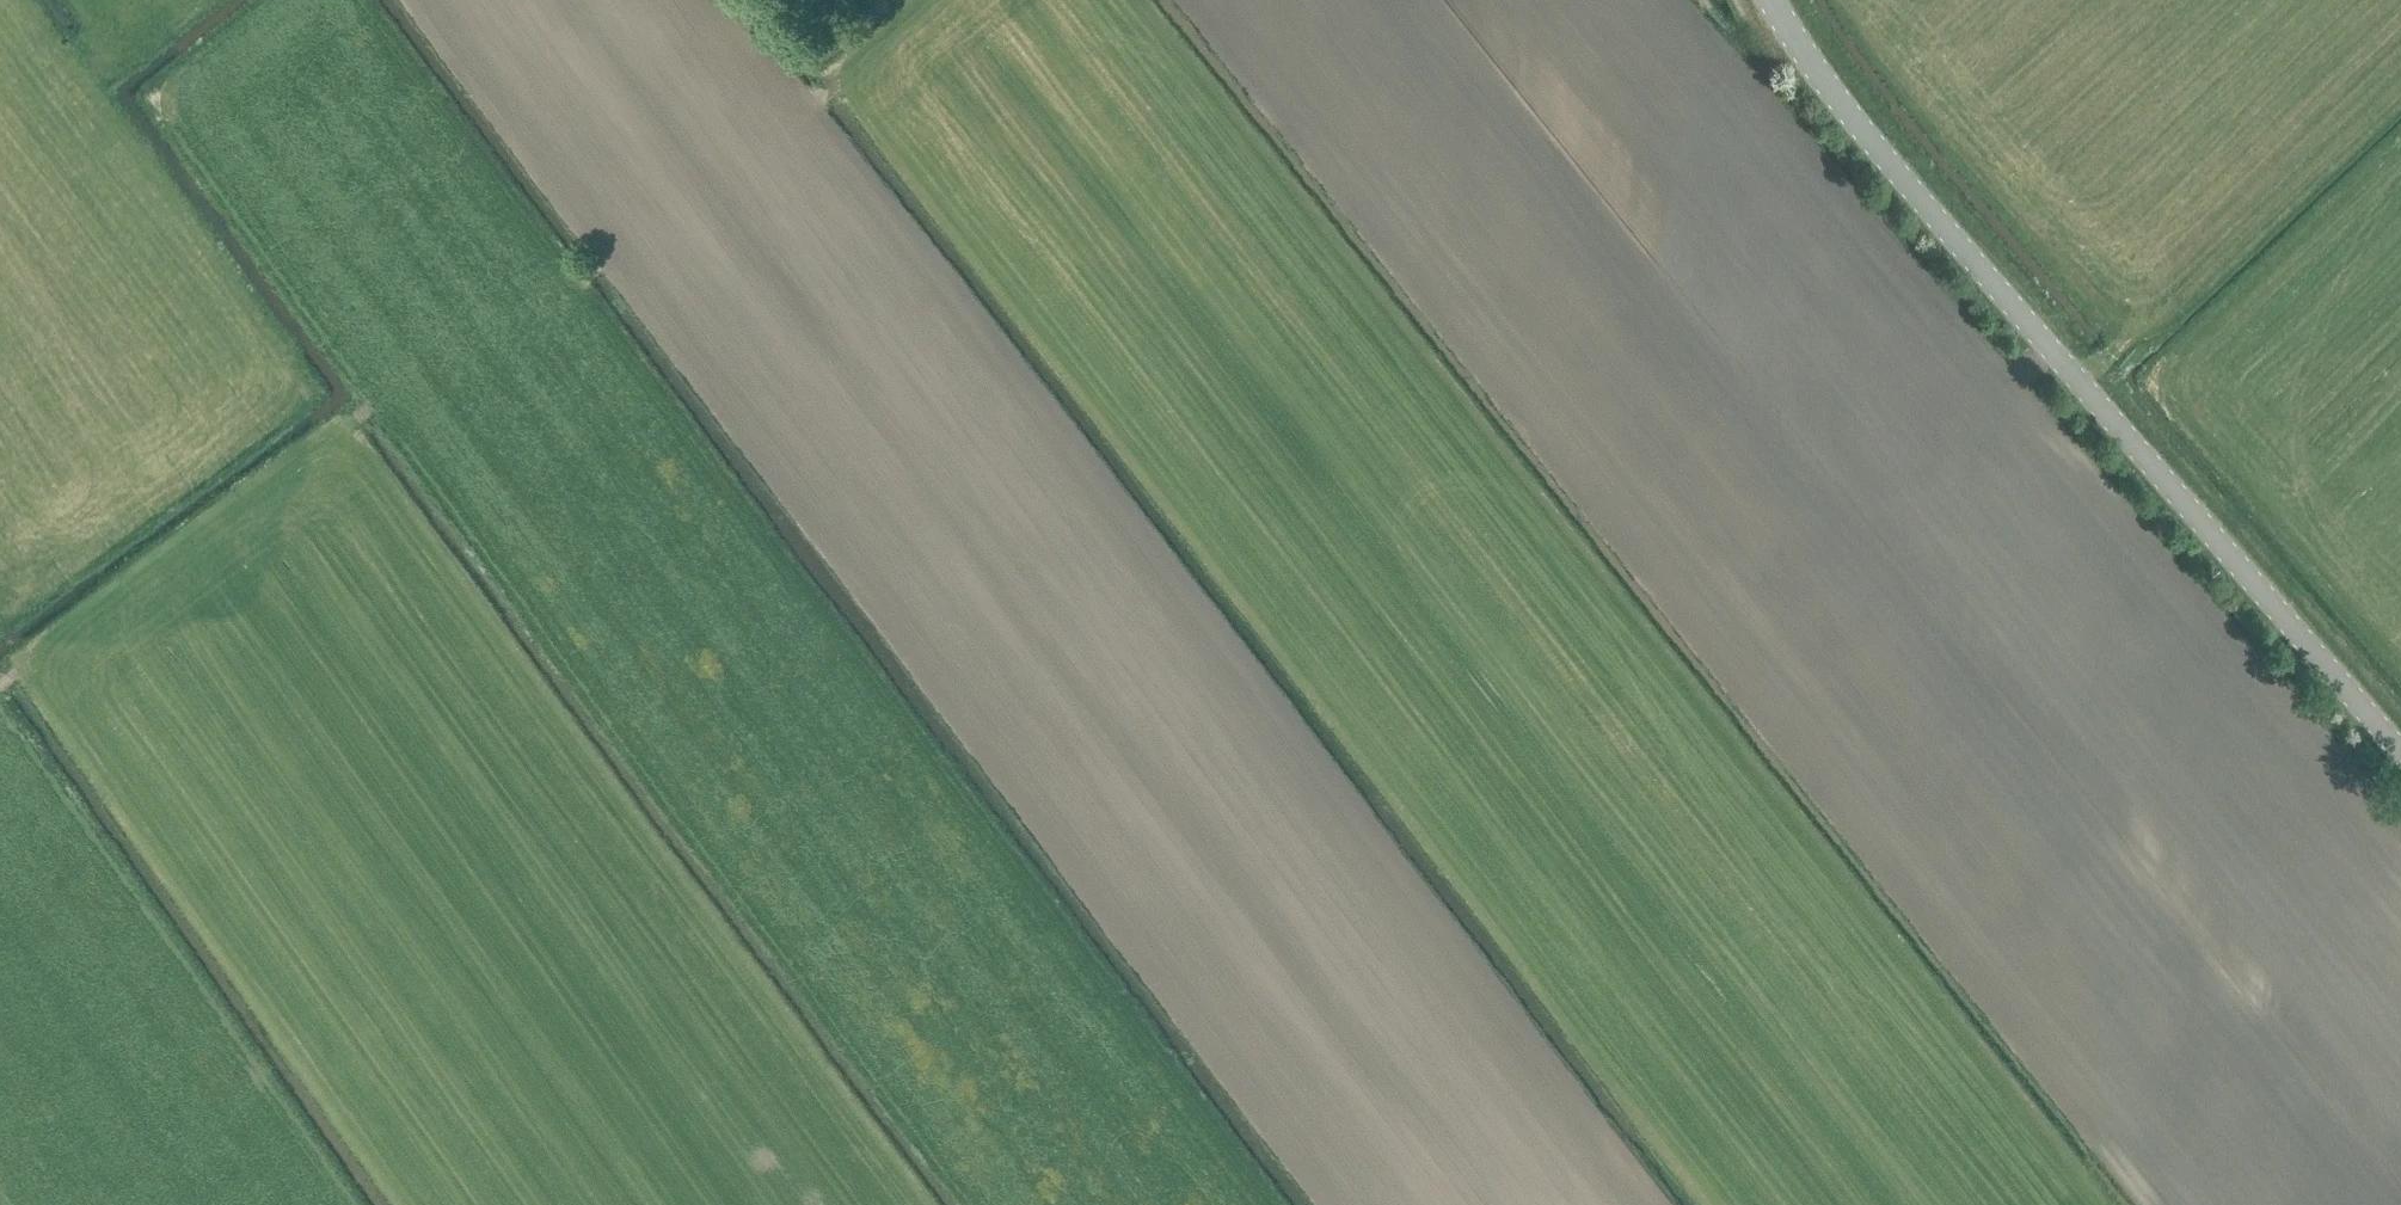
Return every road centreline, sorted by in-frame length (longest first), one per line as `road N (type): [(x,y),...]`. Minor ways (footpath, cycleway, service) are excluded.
road 1 (unclassified): [(2400,761),(1809,70),(1772,0)]

